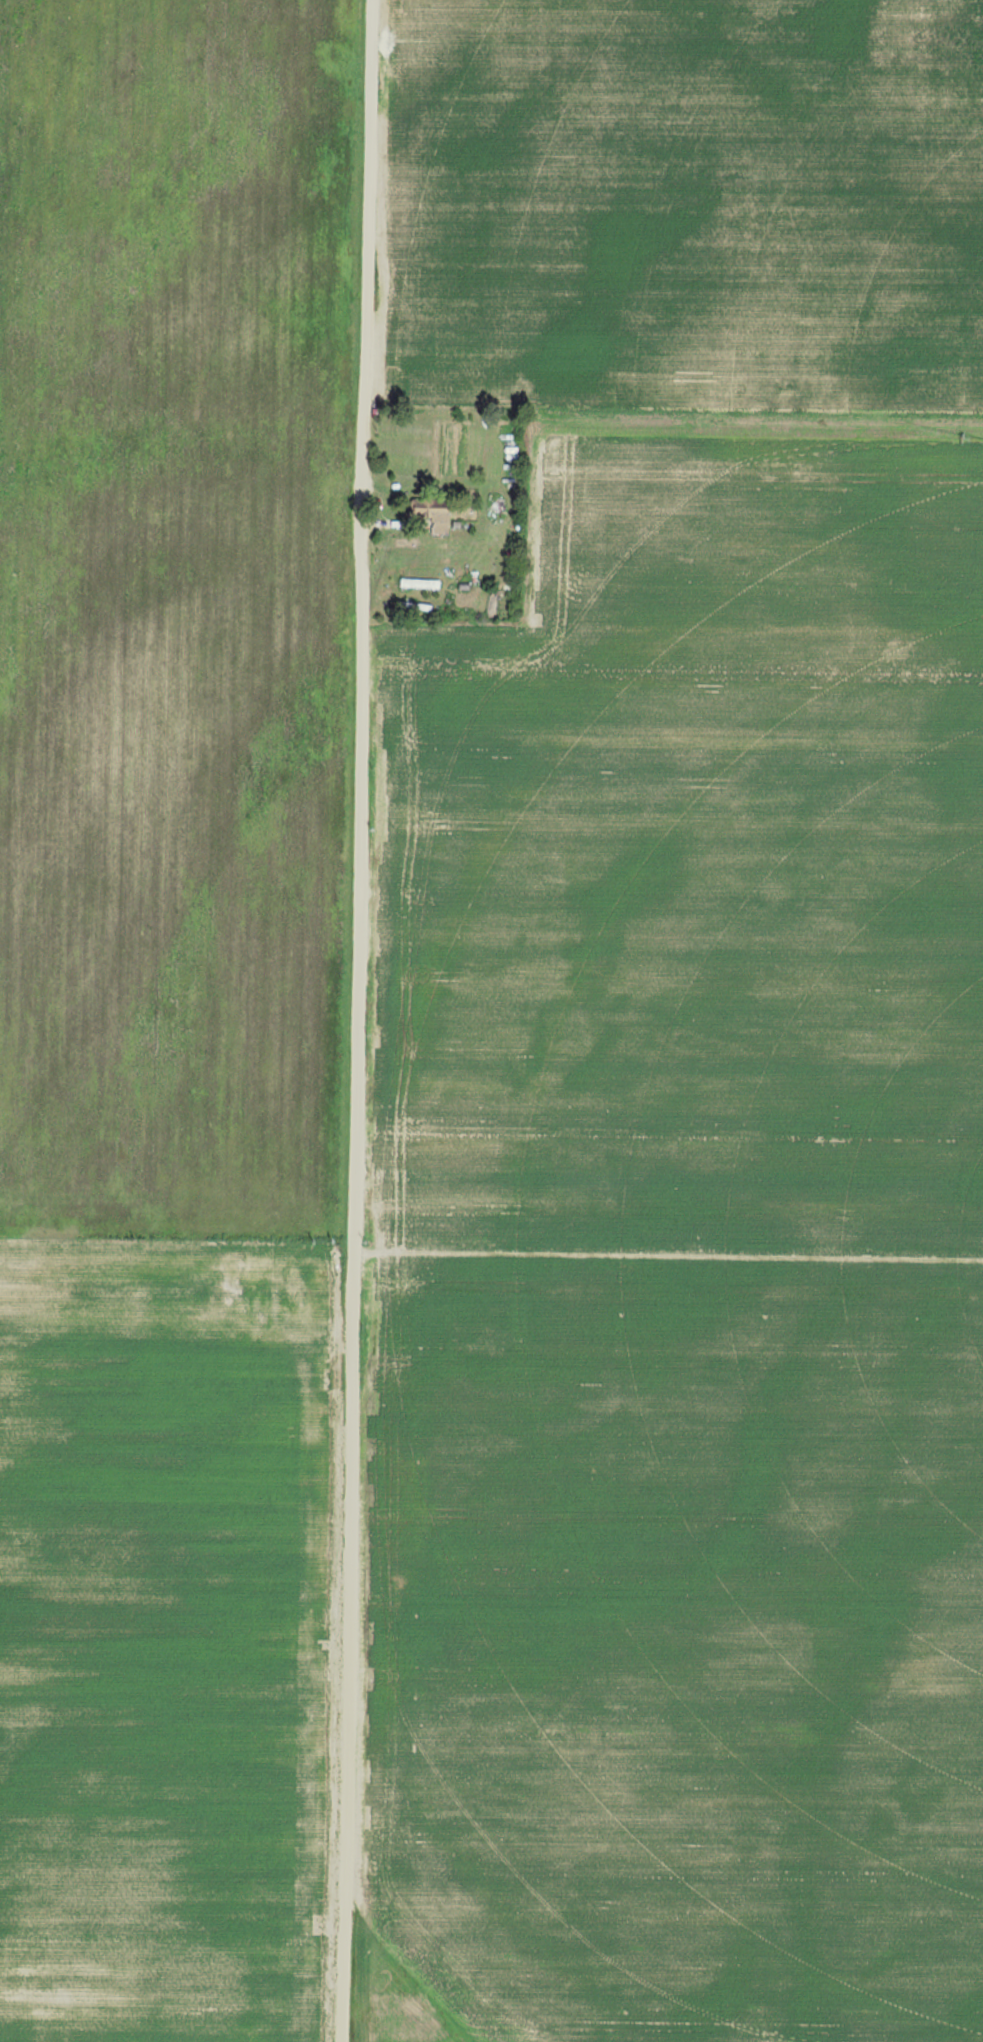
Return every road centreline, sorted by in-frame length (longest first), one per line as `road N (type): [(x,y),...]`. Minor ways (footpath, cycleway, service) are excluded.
road 1 (residential): [(342,2041),(373,0)]

